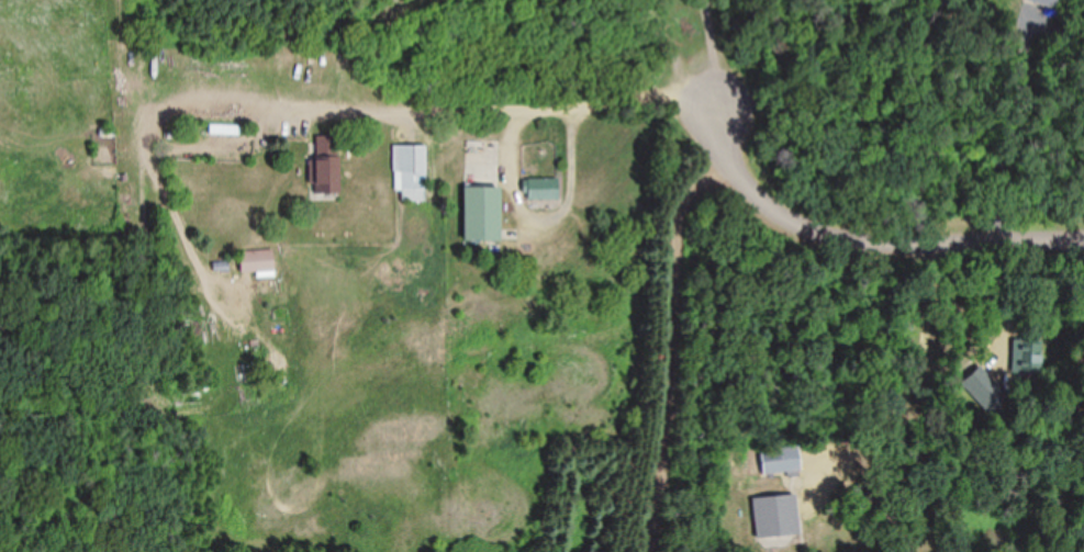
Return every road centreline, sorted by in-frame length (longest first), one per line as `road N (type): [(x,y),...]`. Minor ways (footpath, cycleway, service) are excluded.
road 1 (residential): [(707,116),(752,187),(915,244),(1083,239)]

